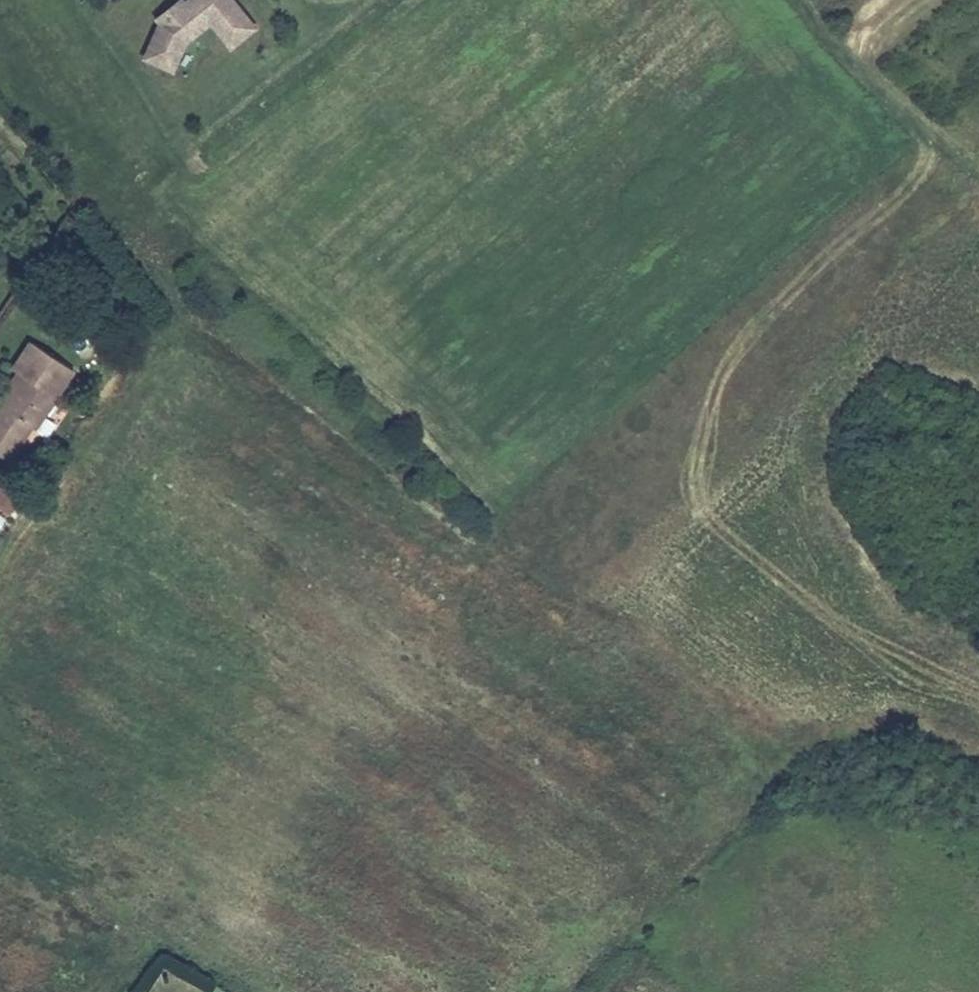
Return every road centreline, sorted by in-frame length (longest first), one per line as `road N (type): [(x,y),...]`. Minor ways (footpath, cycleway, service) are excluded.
road 1 (track): [(804,0),(892,109),(904,155),(792,288),(541,507),(530,533),(559,576),(737,671),(797,719),(901,716),(978,737)]

